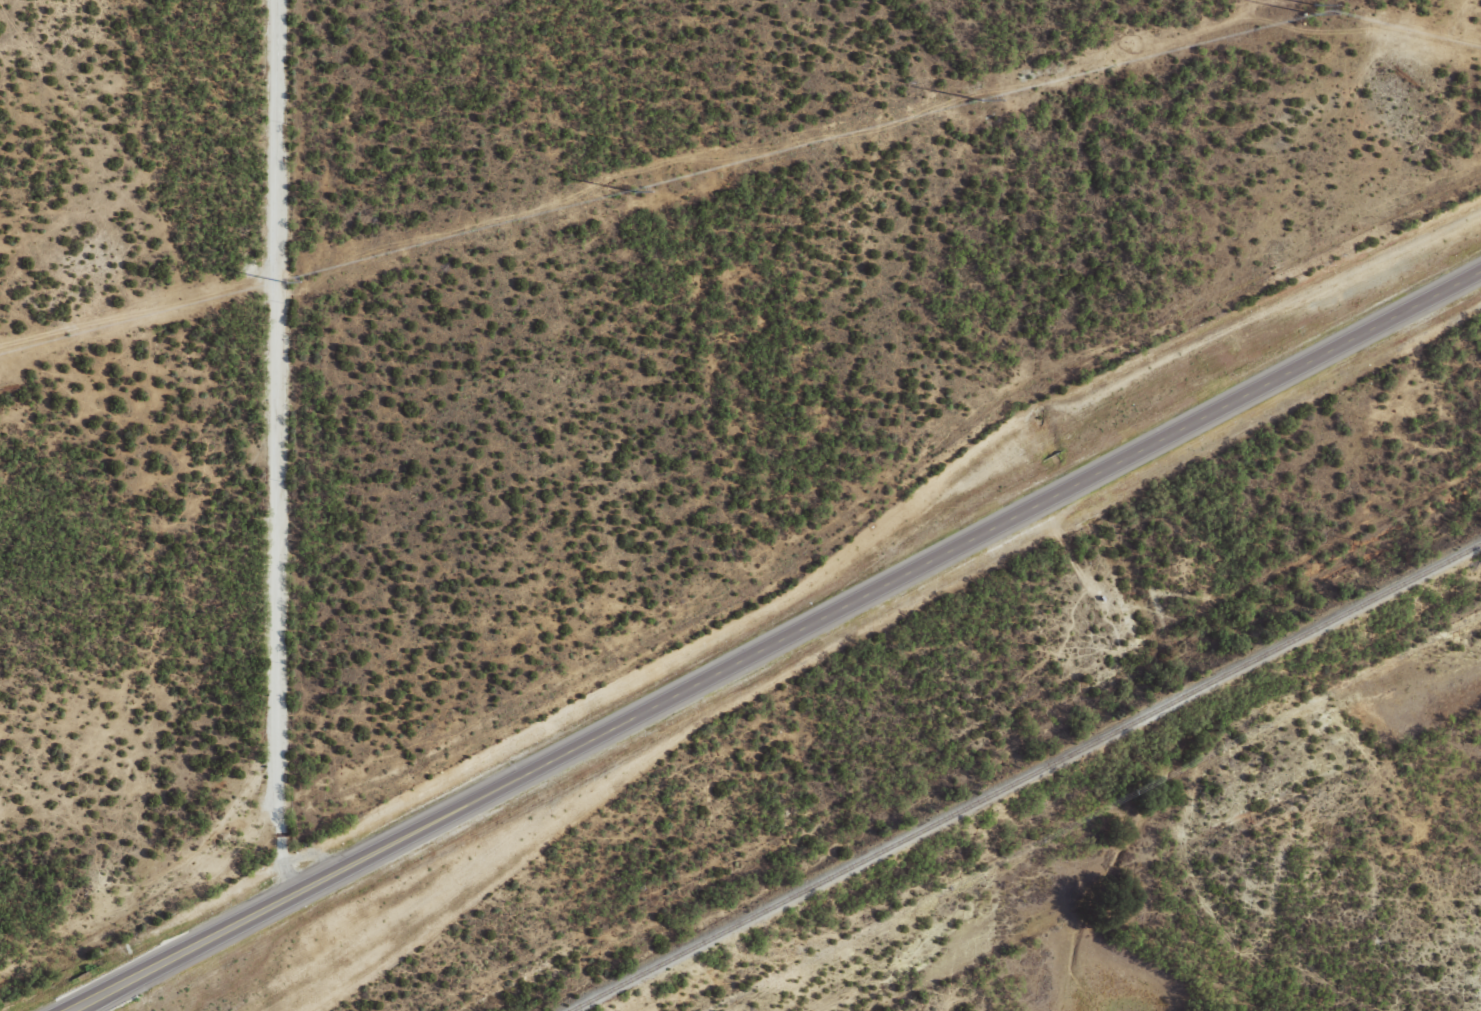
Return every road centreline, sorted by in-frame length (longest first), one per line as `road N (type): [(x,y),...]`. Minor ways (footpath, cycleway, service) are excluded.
road 1 (trunk): [(101,1010),(419,850),(1480,277)]

